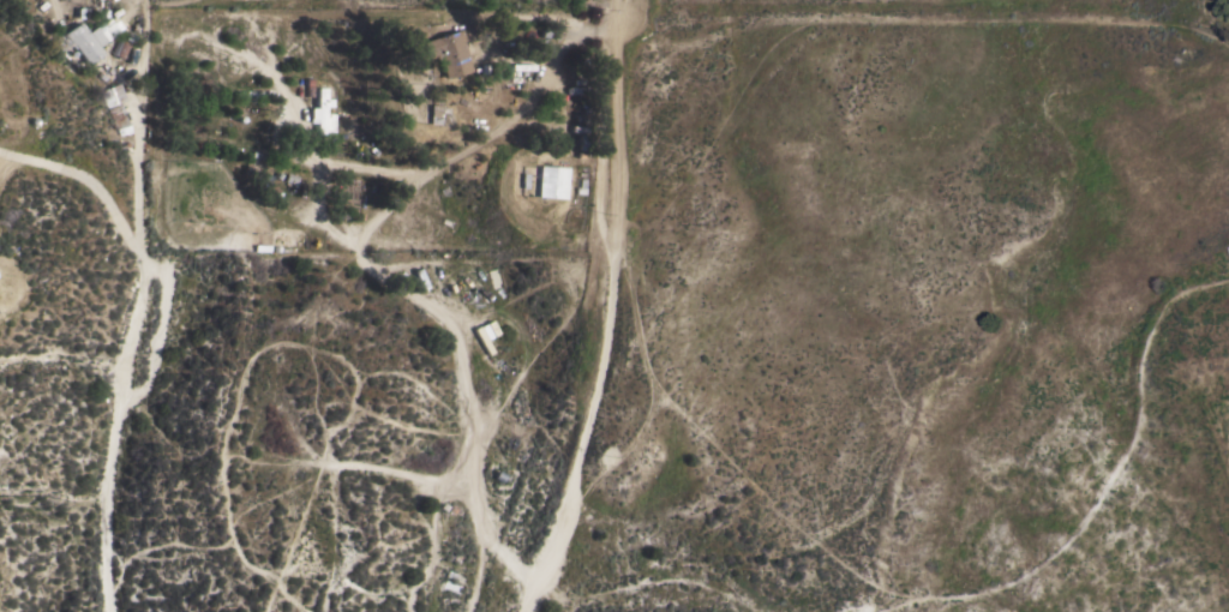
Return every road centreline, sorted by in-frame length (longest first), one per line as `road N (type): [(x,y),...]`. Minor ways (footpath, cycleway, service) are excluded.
road 1 (track): [(611,28),(691,43),(799,18),(1162,22),(1228,45)]
road 2 (residential): [(526,611),(568,494),(616,271),(611,0)]
road 3 (track): [(107,611),(104,511),(144,284),(139,136),(125,86)]
road 4 (track): [(536,583),(490,535),(479,506),(454,326),(326,226),(319,209),(328,166)]
road 5 (track): [(0,154),(67,170),(98,191),(162,289),(158,360),(140,395),(120,395),(89,364),(0,359)]
road 6 (track): [(611,28),(572,36),(520,113),(481,146),(434,166),(305,160)]

